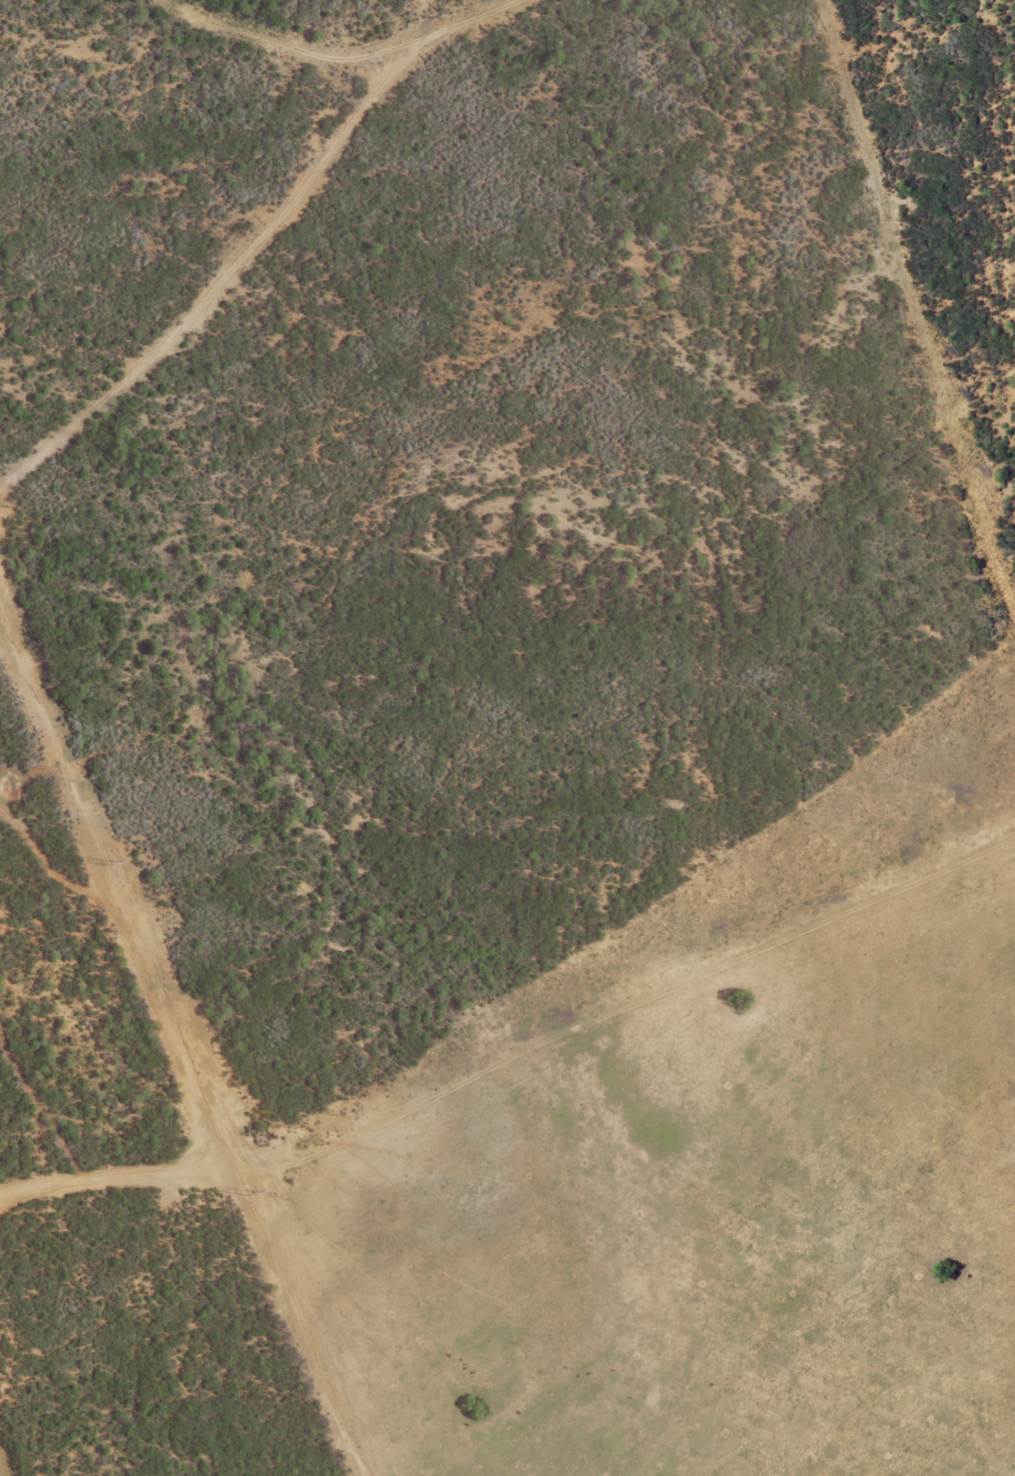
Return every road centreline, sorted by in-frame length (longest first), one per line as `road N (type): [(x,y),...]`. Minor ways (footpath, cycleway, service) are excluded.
road 1 (residential): [(182,0),(283,48),(349,64),(518,0)]

